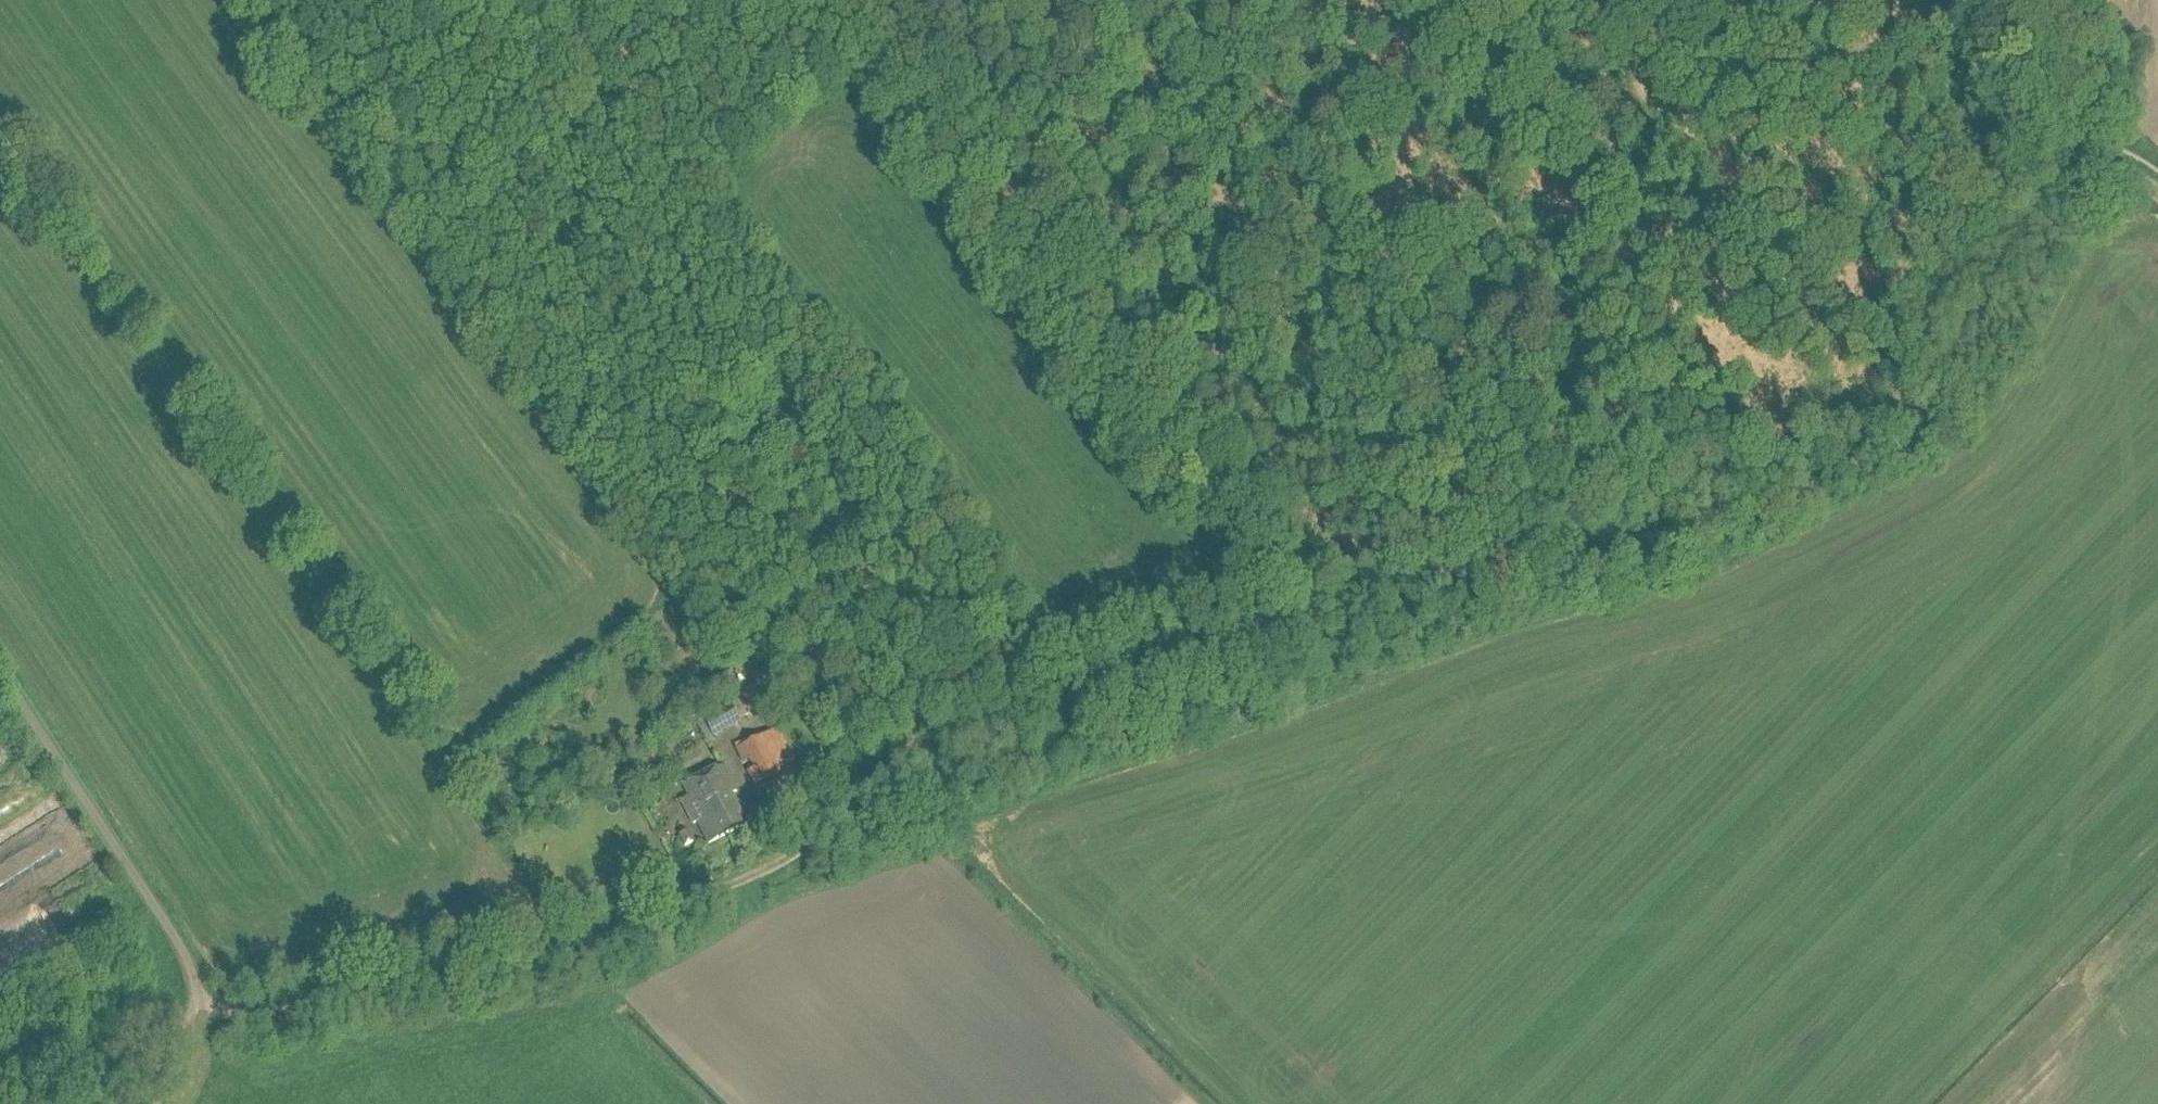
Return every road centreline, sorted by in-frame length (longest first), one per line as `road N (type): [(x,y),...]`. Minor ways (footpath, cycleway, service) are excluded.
road 1 (track): [(195,1000),(248,1016),(546,962),(791,854),(840,811),(968,744),(1312,623),(1518,561),(1787,505),(1844,473),(1899,428),(2084,183),(2092,160)]
road 2 (track): [(1981,0),(2059,122),(2086,141)]
road 3 (track): [(2086,141),(2061,0)]

